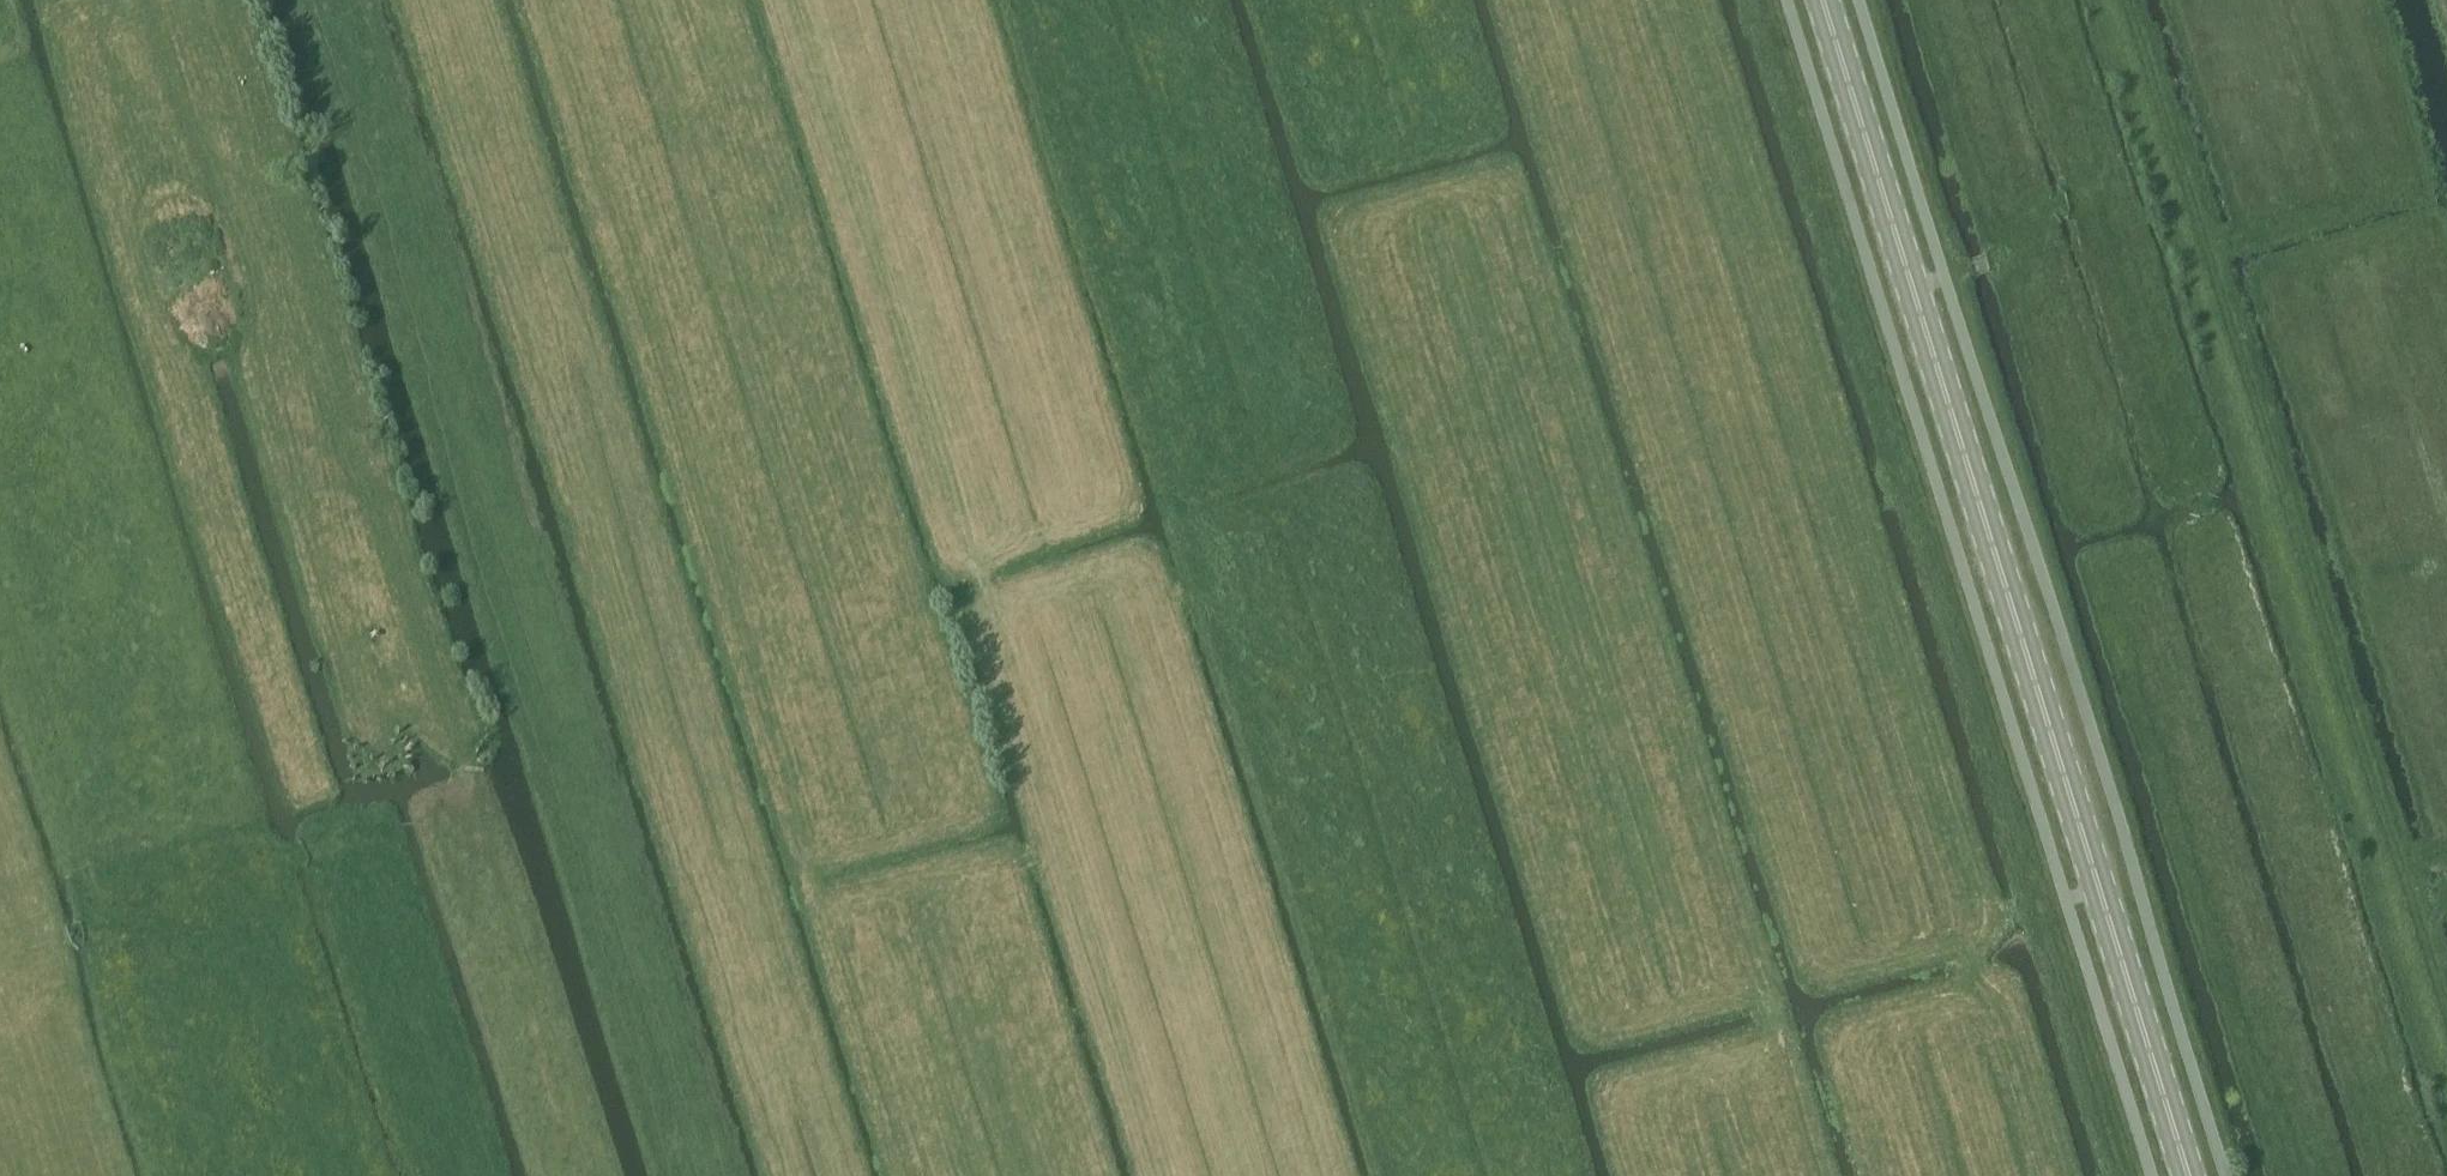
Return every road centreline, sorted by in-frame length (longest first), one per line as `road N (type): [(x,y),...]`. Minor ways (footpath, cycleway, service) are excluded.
road 1 (primary): [(2188,1175),(1823,0)]

